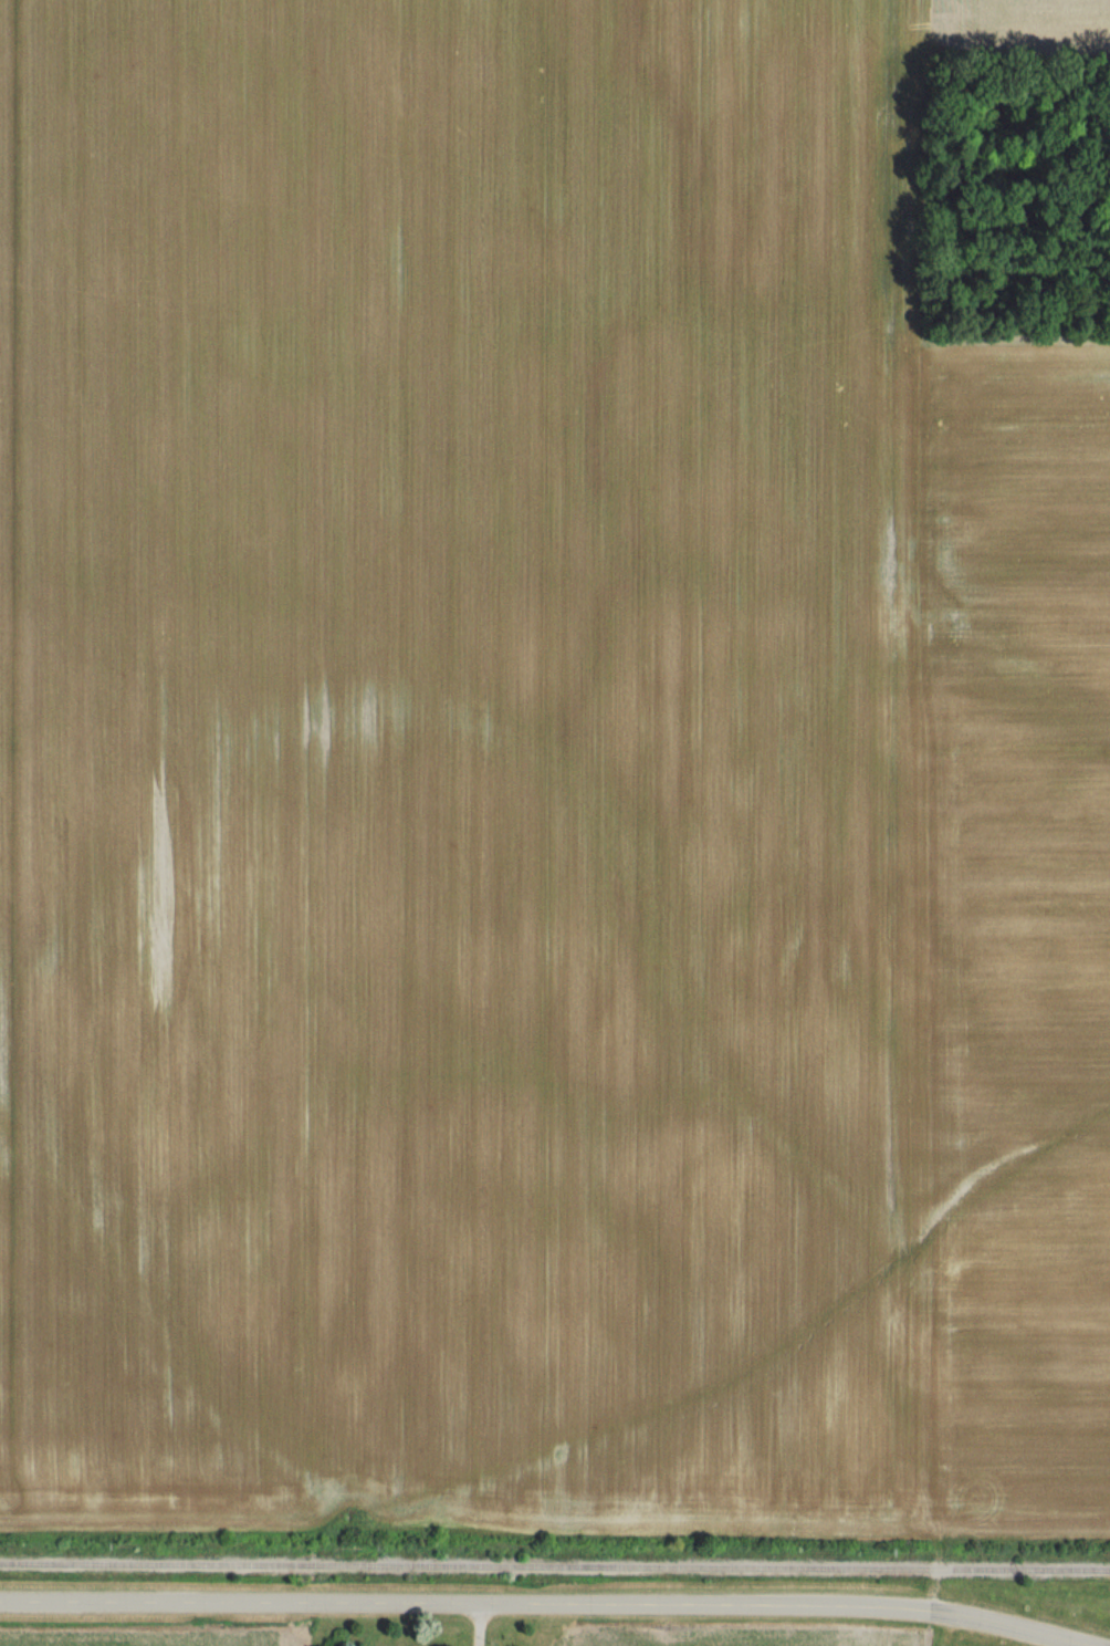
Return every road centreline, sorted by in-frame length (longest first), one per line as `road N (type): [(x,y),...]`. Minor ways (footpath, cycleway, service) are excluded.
road 1 (residential): [(792,1606),(0,1604)]
road 2 (residential): [(1084,1645),(941,1615),(792,1606)]

